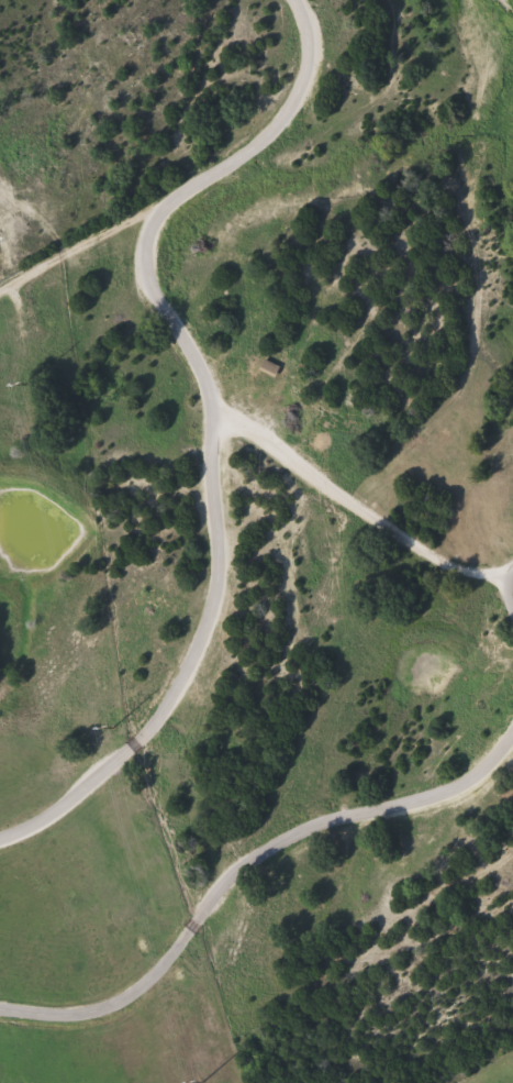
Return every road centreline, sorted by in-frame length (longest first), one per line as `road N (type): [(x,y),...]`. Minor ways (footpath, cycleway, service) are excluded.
road 1 (residential): [(512,569),(499,575),(442,552),(272,454),(226,407),(189,395),(152,314),(145,261),(158,196),(236,154),(272,120),(303,74),(310,36),(293,0)]
road 2 (residential): [(0,997),(119,1017),(259,849),(306,821),(455,777),(512,738)]
road 3 (residential): [(0,849),(68,808),(135,737),(176,676),(205,599),(209,521),(199,467),(226,407)]
road 4 (residential): [(158,196),(0,293)]

